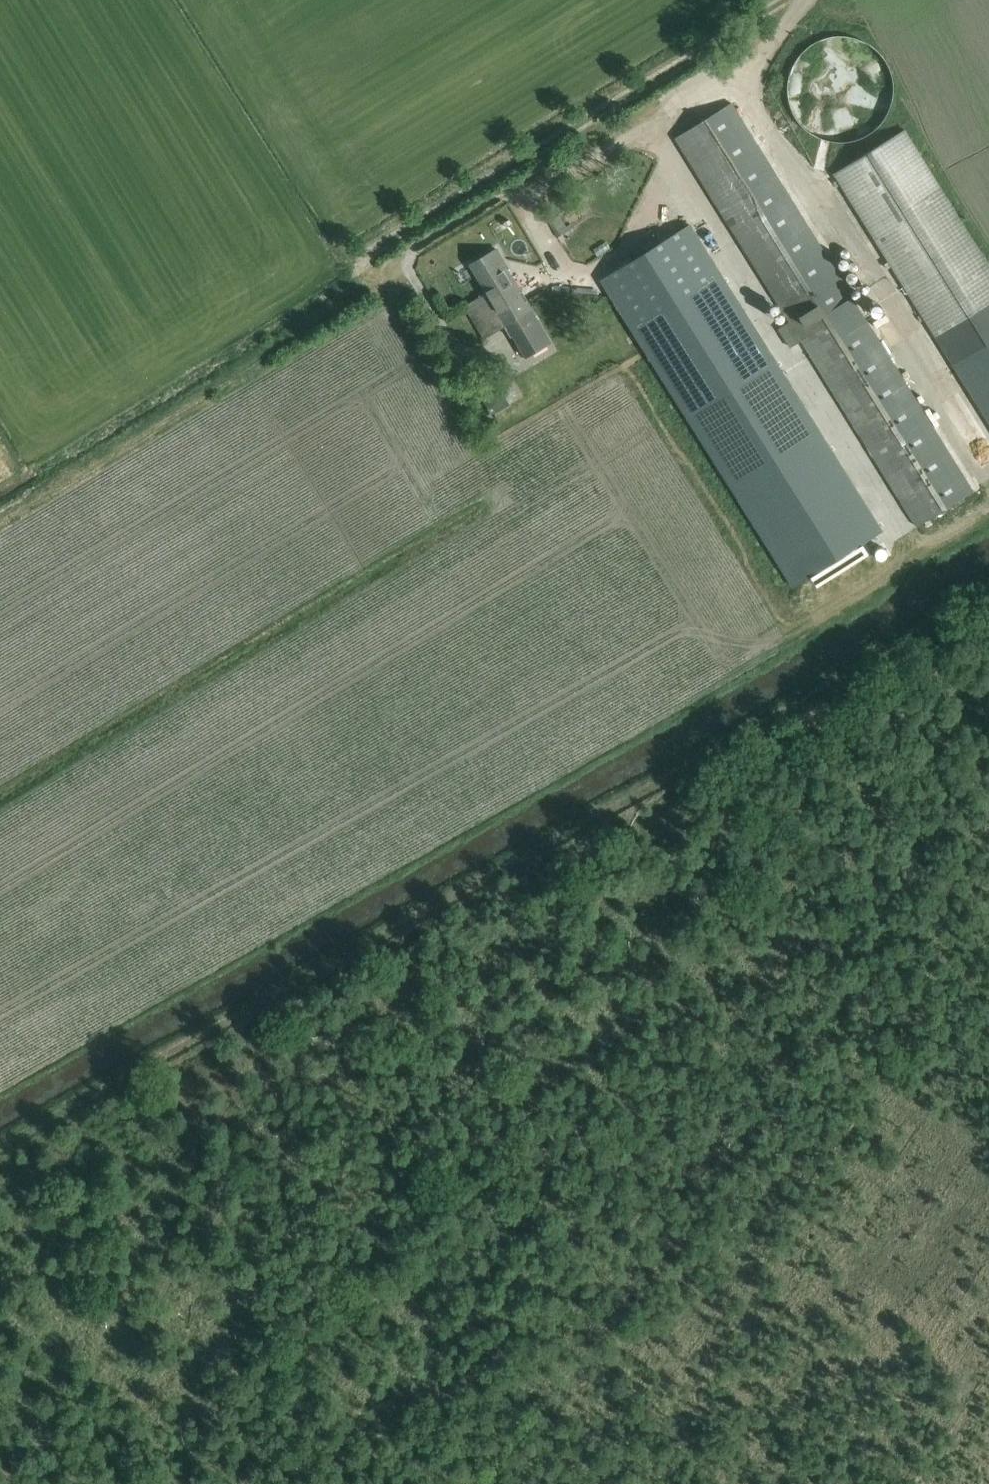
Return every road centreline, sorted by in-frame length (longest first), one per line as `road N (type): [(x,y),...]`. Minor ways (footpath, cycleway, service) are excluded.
road 1 (track): [(0,1145),(727,739),(988,582)]

